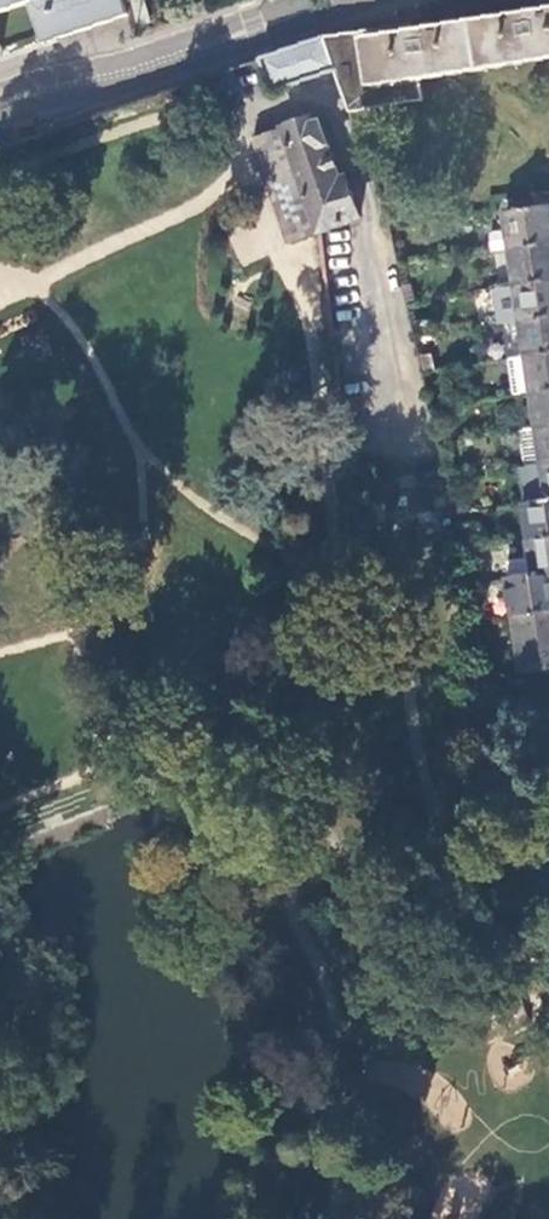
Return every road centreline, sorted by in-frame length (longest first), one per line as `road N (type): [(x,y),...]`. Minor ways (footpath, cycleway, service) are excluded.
road 1 (secondary): [(0,103),(96,82),(332,0)]

